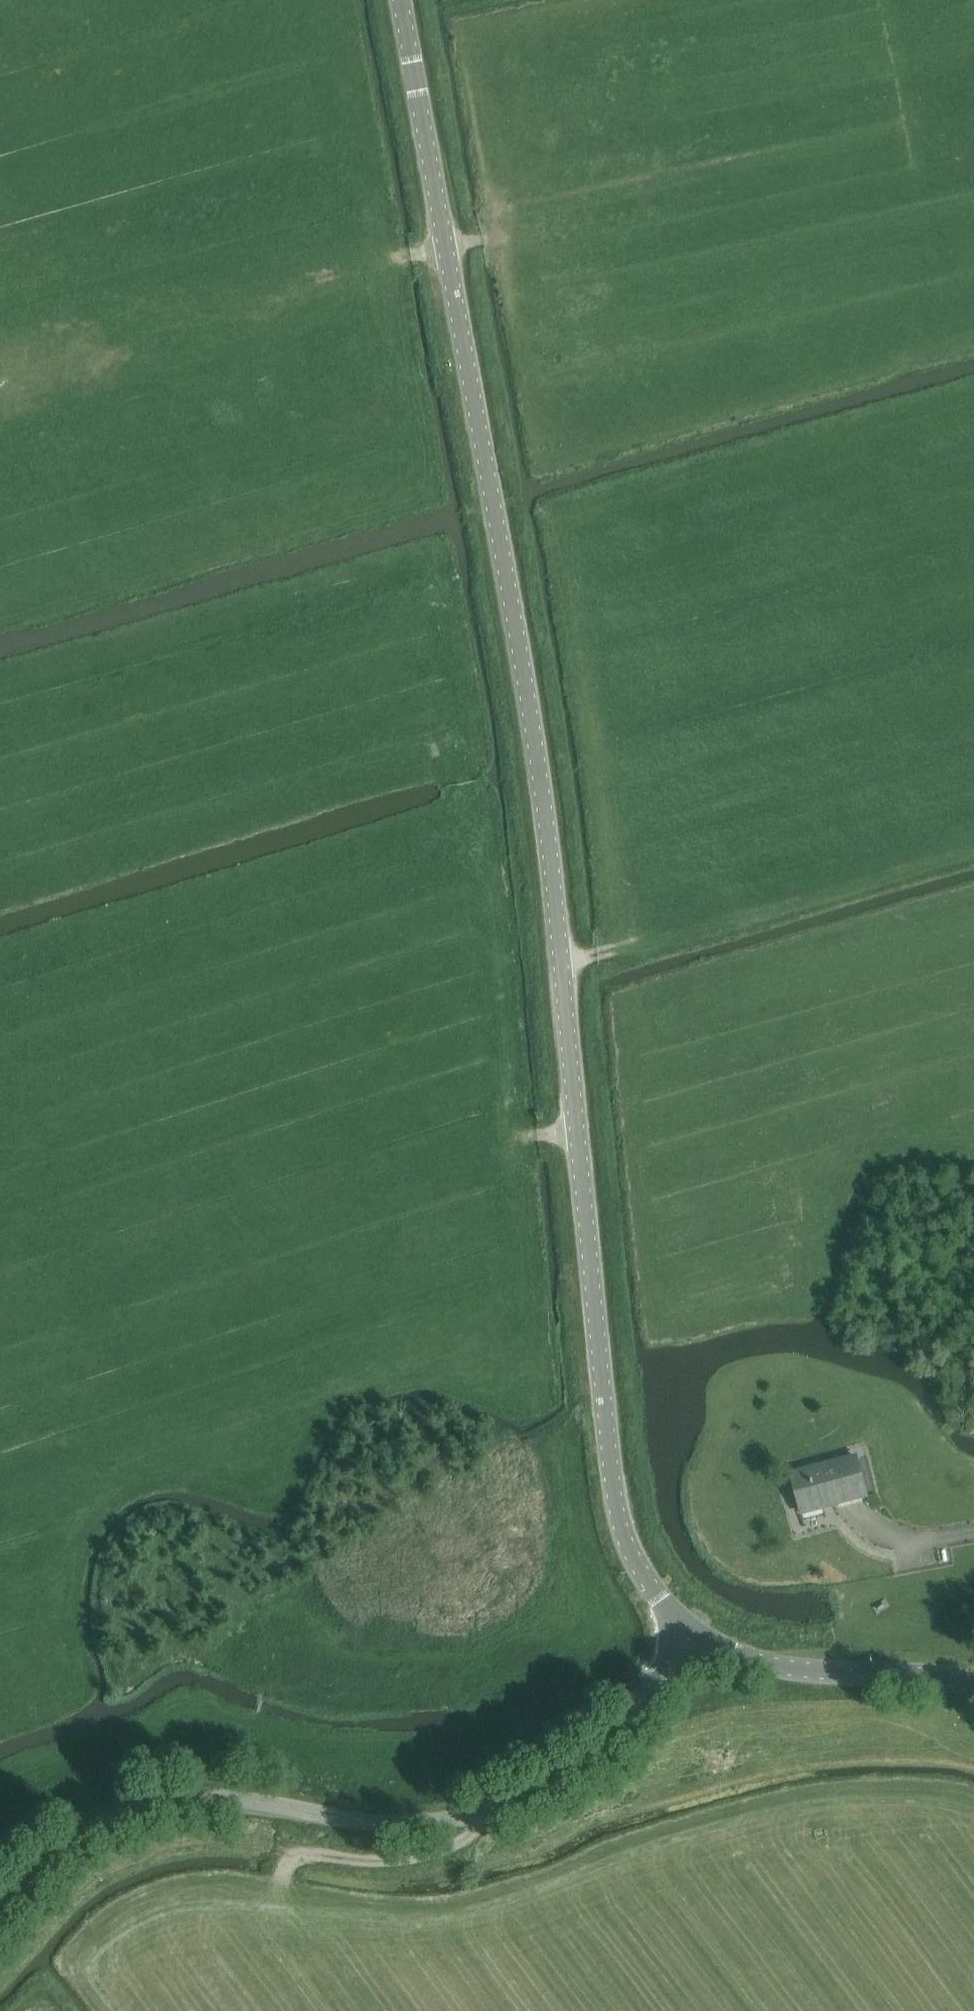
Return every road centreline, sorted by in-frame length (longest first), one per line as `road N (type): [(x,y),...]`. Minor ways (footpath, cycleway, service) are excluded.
road 1 (unclassified): [(689,1631),(624,1536),(540,773),(399,0)]
road 2 (unclassified): [(0,1913),(49,1858),(89,1830),(168,1800),(396,1823),(507,1801),(557,1777),(612,1733),(689,1631)]
road 3 (unclassified): [(973,1685),(741,1661),(689,1631)]

